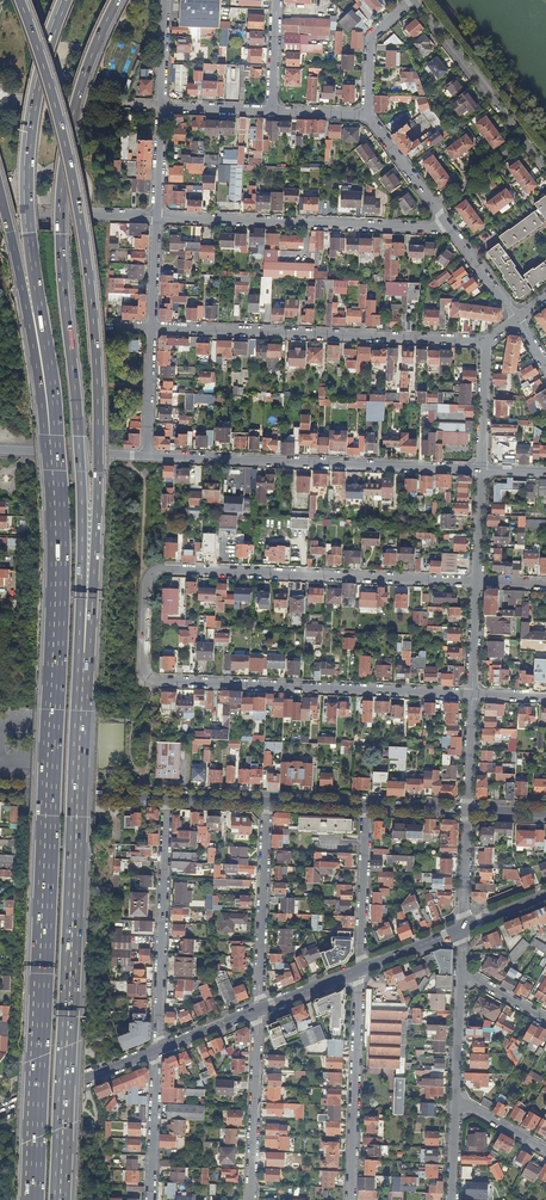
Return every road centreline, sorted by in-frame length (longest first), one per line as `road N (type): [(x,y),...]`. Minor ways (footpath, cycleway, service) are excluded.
road 1 (motorway): [(50,434),(58,590),(32,1199)]
road 2 (residential): [(476,583),(157,569),(143,582),(143,663),(154,681),(472,693)]
road 3 (motorway): [(83,653),(63,180),(73,114),(118,0)]
road 4 (motorway): [(83,653),(98,473),(85,237),(62,115),(23,0)]
road 5 (motorway): [(59,1199),(83,653)]
road 6 (motorway): [(68,0),(36,108),(29,180),(52,377),(50,434)]
road 7 (residential): [(152,327),(486,342)]
road 8 (residential): [(148,457),(482,471)]
road 9 (residential): [(158,217),(450,229)]
road 10 (motorway): [(0,186),(50,434)]
road 11 (residential): [(158,1051),(167,799)]
road 12 (residential): [(350,1199),(359,970)]
road 13 (residential): [(259,1010),(266,803)]
road 14 (residential): [(419,0),(545,164)]
road 15 (residential): [(251,1199),(259,1010)]
road 16 (secondary): [(0,1113),(158,1051)]
road 17 (tertiary): [(0,791),(167,799)]
road 18 (residential): [(359,970),(367,807)]
road 19 (residential): [(0,211),(158,217)]
road 20 (residential): [(151,1199),(158,1051)]
road 21 (residential): [(0,450),(148,457)]
road 22 (residential): [(413,0),(369,42),(365,115)]
road 23 (residential): [(152,327),(148,457)]
road 24 (residential): [(486,342),(482,471)]
road 25 (residential): [(460,976),(455,1103)]

